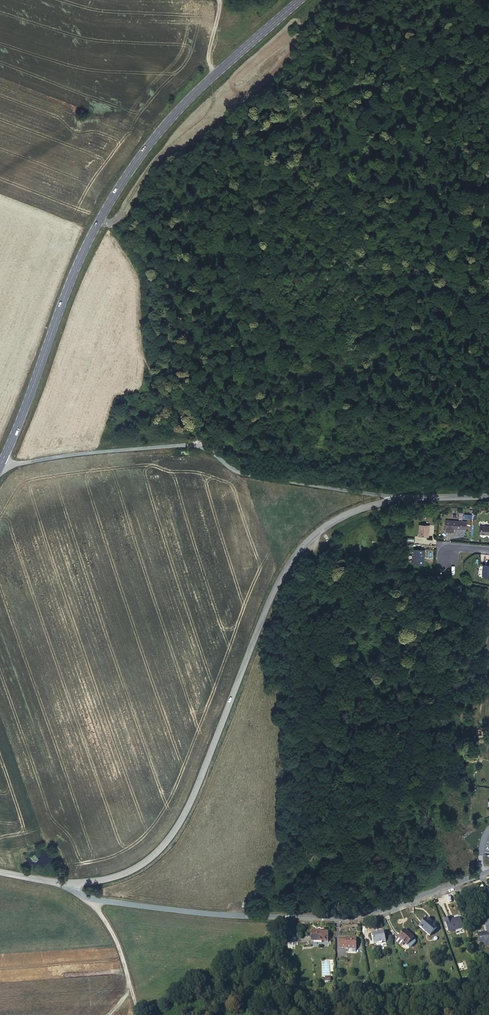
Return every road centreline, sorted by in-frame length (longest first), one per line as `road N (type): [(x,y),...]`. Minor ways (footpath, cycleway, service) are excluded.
road 1 (secondary): [(0,467),(72,279),(139,158),(185,104),(300,0)]
road 2 (residential): [(61,885),(135,873),(172,837),(290,561),(327,524),(396,499)]
road 3 (residential): [(488,871),(338,919),(86,901),(61,885)]
road 4 (unclassified): [(0,467),(196,443),(235,472),(396,499)]
road 5 (track): [(86,901),(116,945),(136,1014)]

